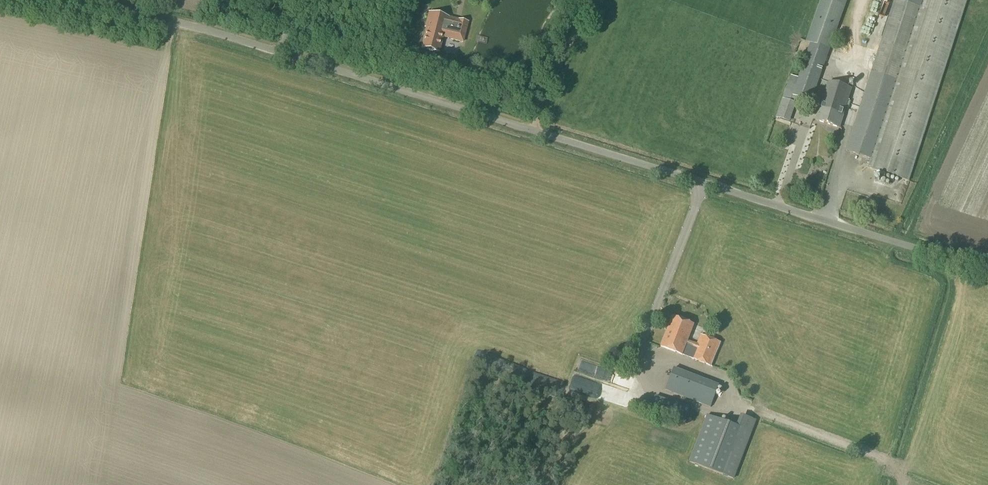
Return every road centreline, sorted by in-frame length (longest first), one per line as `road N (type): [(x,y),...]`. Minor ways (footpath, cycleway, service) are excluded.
road 1 (unclassified): [(987,273),(199,30),(70,0)]

